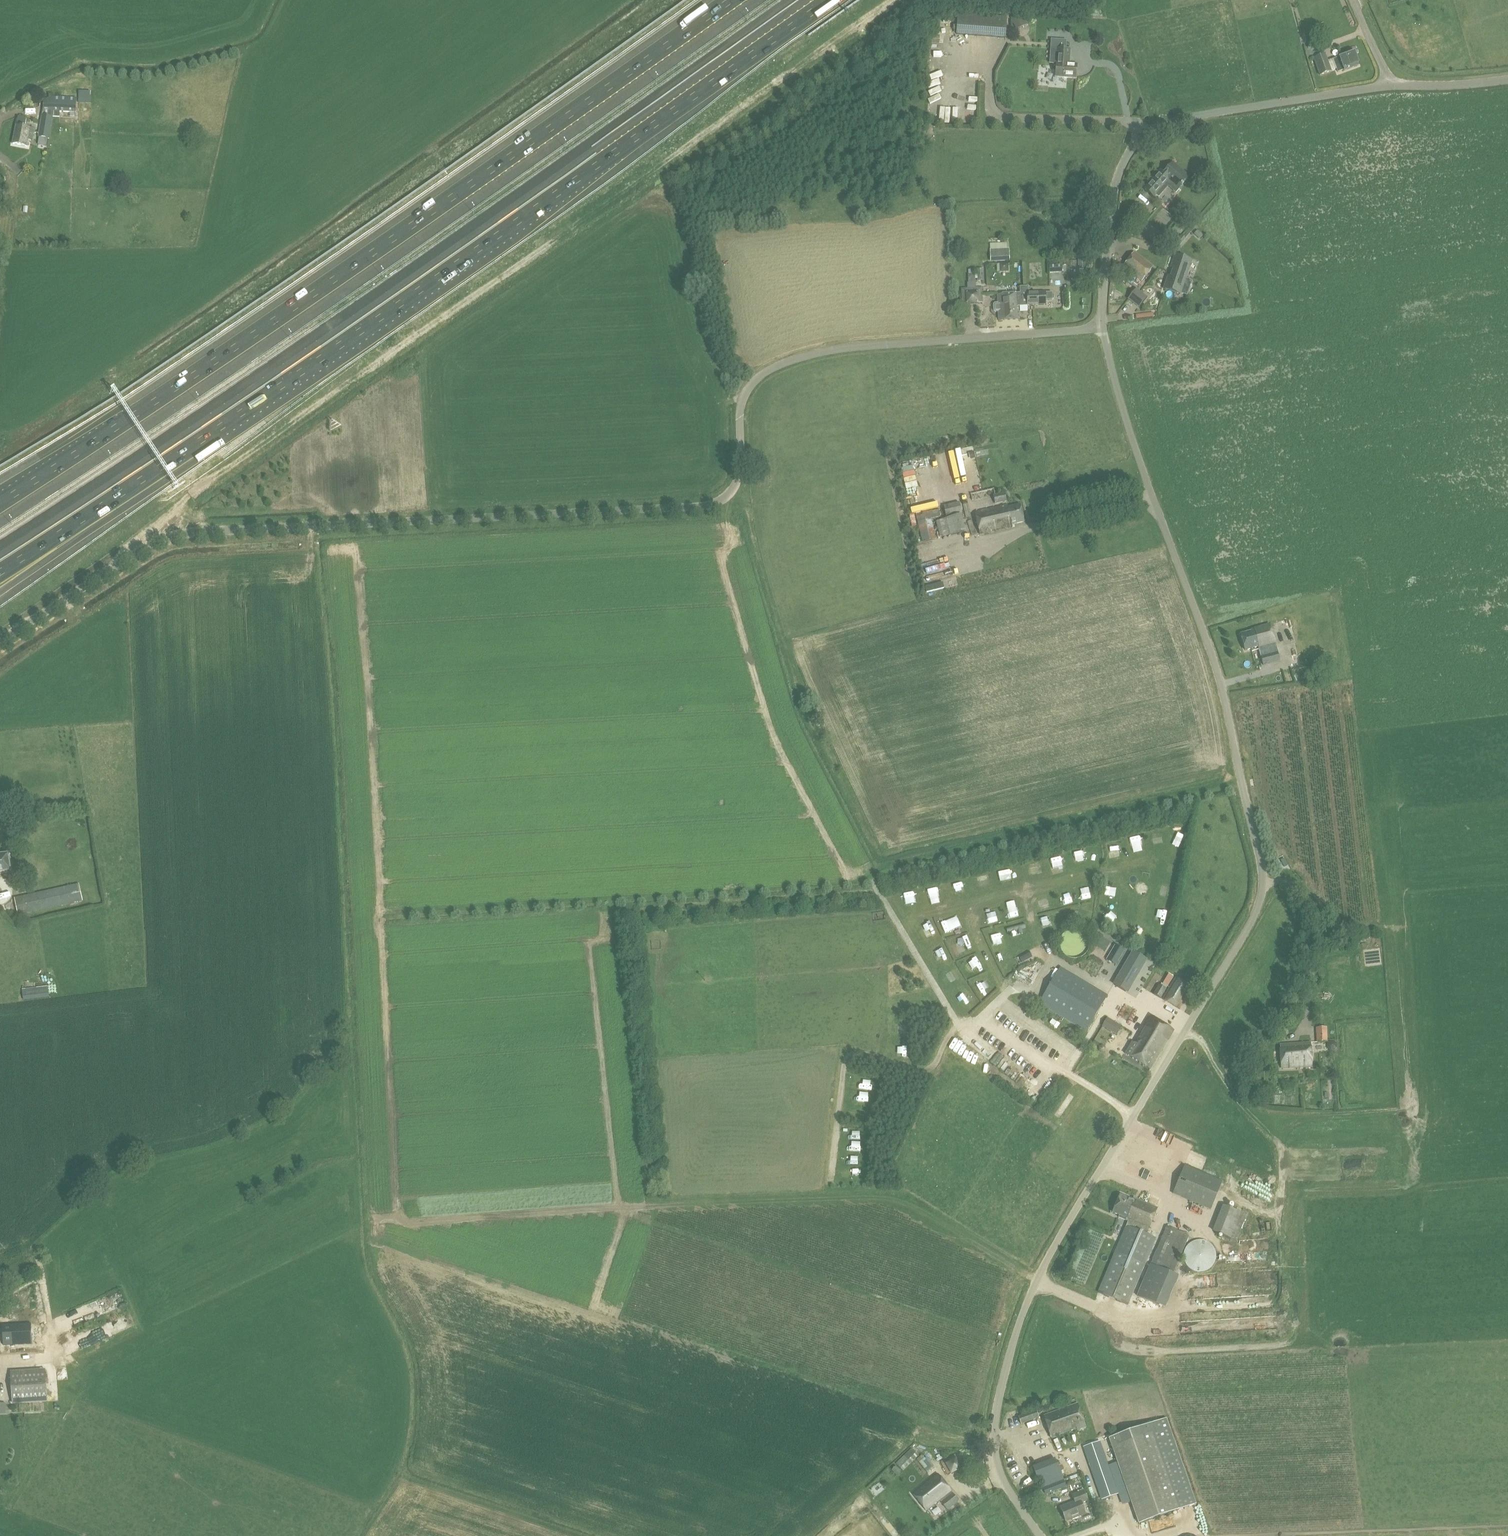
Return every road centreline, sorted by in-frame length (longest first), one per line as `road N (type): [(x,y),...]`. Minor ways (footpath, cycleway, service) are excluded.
road 1 (unclassified): [(1040,1535),(1001,1480),(996,1457),(993,1428),(1007,1359),(1051,1252),(1262,903),(1220,683),(1129,428),(1102,327)]
road 2 (unclassified): [(0,643),(157,540),(179,534),(707,506),(739,478),(742,405),(760,374),(779,364),(877,344),(1102,327)]
road 3 (motorway): [(740,0),(0,508)]
road 4 (motorway): [(188,436),(811,0)]
road 5 (unclassified): [(1102,327),(1116,188),(1135,142),(1180,119),(1390,86)]
road 6 (motorway): [(0,593),(63,548),(188,436)]
road 7 (motorway): [(0,559),(188,436)]

